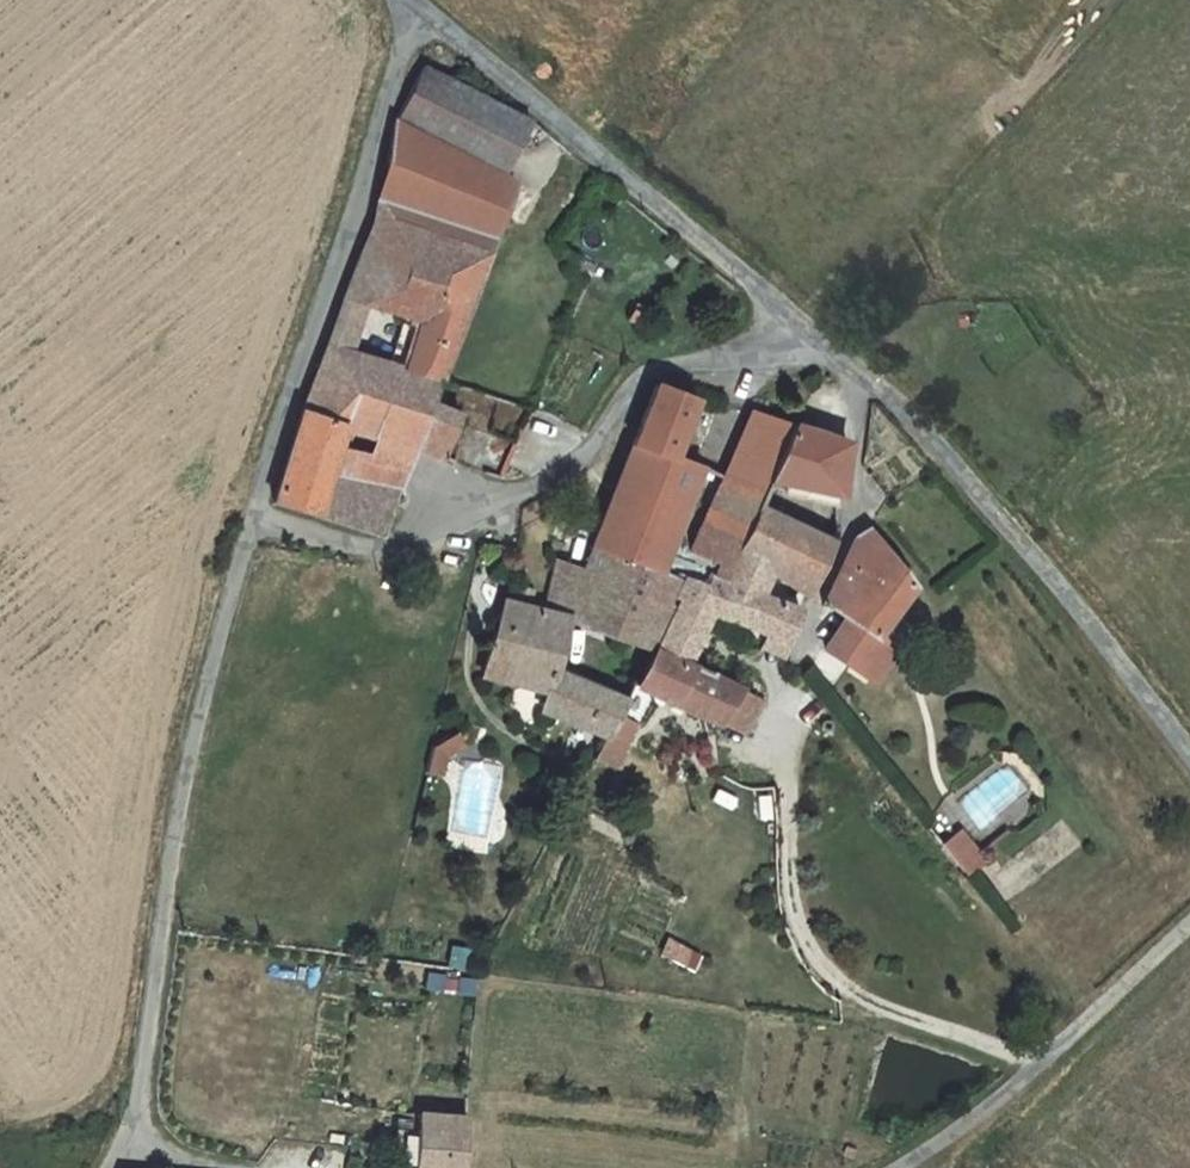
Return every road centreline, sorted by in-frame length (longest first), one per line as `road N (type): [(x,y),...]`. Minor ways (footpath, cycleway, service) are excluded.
road 1 (residential): [(250,513),(388,553),(572,470),(649,371),(774,348),(802,333)]
road 2 (unclassified): [(250,513),(195,730),(138,1127)]
road 3 (unclassified): [(413,4),(250,513)]
road 4 (unclassified): [(413,4),(802,333)]
road 5 (unclassified): [(870,388),(1005,529),(1189,755)]
road 6 (unclassified): [(896,1167),(972,1120),(1189,926)]
road 7 (residential): [(801,633),(854,523),(870,388)]

